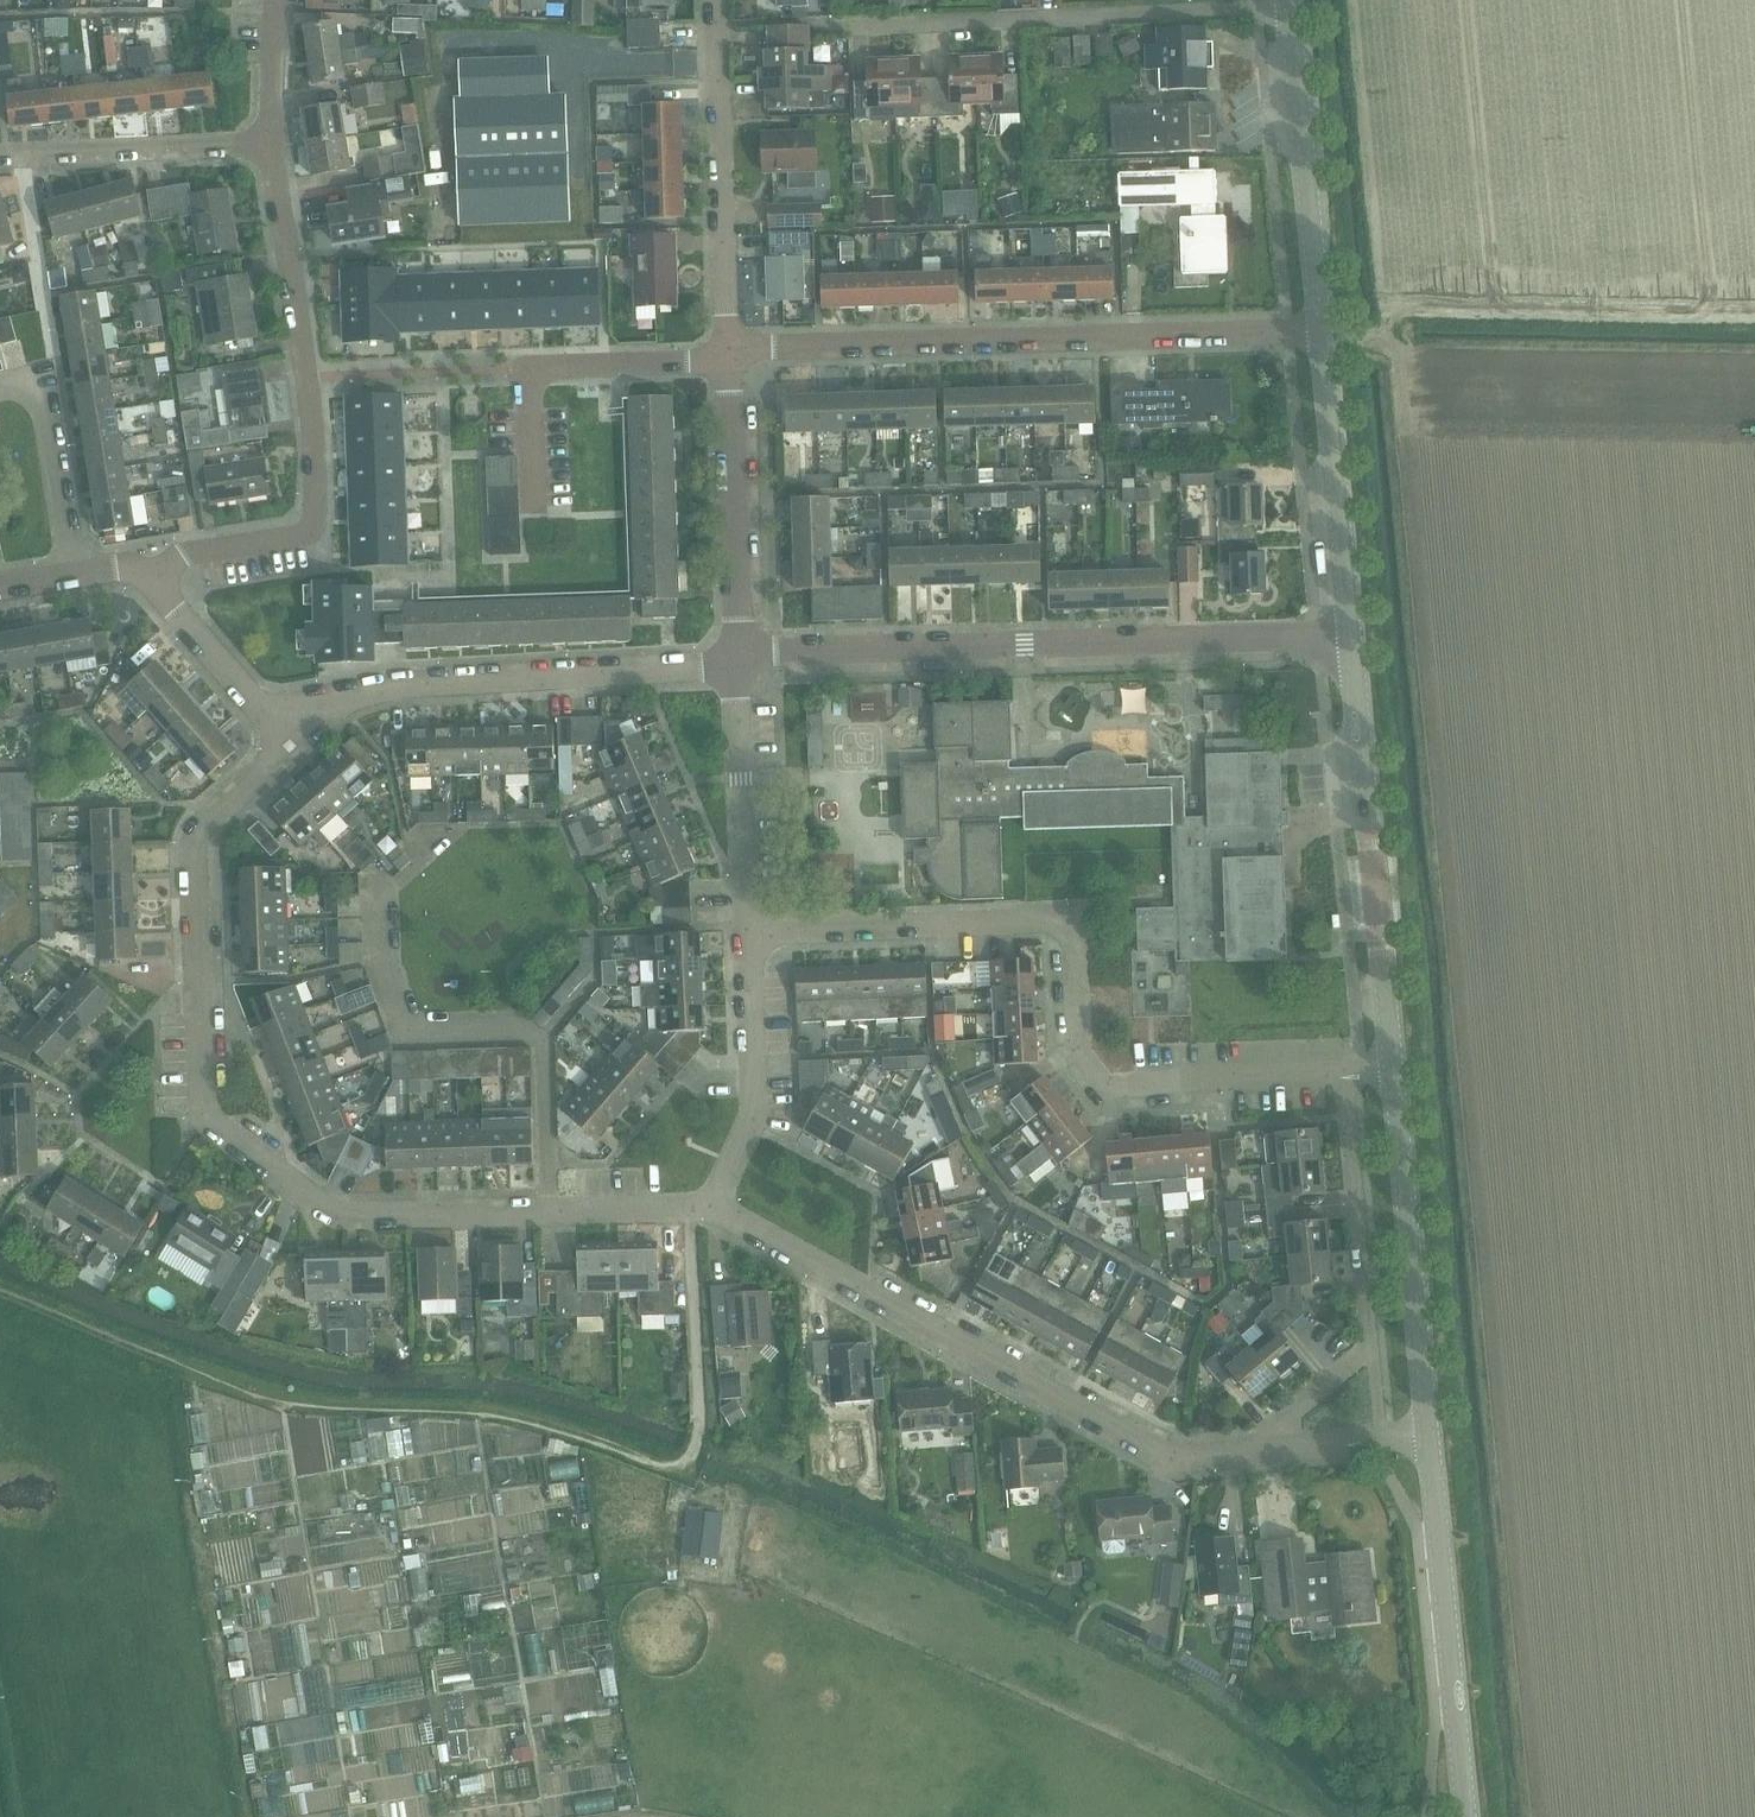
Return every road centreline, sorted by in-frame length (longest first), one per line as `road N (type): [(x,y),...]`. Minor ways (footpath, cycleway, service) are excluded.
road 1 (track): [(0,1296),(269,1395),(506,1413),(678,1465),(695,1452),(700,1421),(693,1210)]
road 2 (residential): [(713,1202),(693,1210),(343,1214),(225,1133),(200,1079),(202,861),(230,806),(290,744)]
road 3 (residential): [(1343,1074),(1108,1089),(1076,1046),(1074,922),(746,930)]
road 4 (residential): [(741,652),(1349,635)]
road 5 (residential): [(1253,1452),(1180,1454),(1142,1440),(728,1218),(713,1202)]
road 6 (residential): [(729,352),(1322,334)]
road 7 (residential): [(157,588),(185,556),(298,537),(315,523),(314,416),(274,149)]
road 8 (residential): [(290,744),(342,704),(402,685),(740,671)]
road 9 (residential): [(826,28),(1288,11)]
road 10 (tertiary): [(1393,1072),(1349,635)]
road 11 (residential): [(1253,1452),(1376,1342),(1343,1074)]
road 12 (tertiary): [(1466,1816),(1426,1438)]
road 13 (tertiary): [(1426,1438),(1393,1072)]
road 14 (residential): [(729,352),(716,0)]
road 15 (residential): [(534,511),(529,368),(730,365)]
road 16 (tertiary): [(1322,334),(1288,11)]
road 17 (tertiary): [(1349,635),(1322,334)]
road 18 (residential): [(741,652),(730,365)]
road 19 (residential): [(713,1202),(750,1121),(746,930)]
road 20 (residential): [(0,160),(274,149)]
road 21 (residential): [(746,930),(740,671)]
road 22 (residential): [(0,392),(40,381),(71,576)]
road 23 (residential): [(290,744),(157,588)]
road 24 (residential): [(1426,1438),(1253,1452)]
road 25 (residential): [(274,149),(278,0)]

